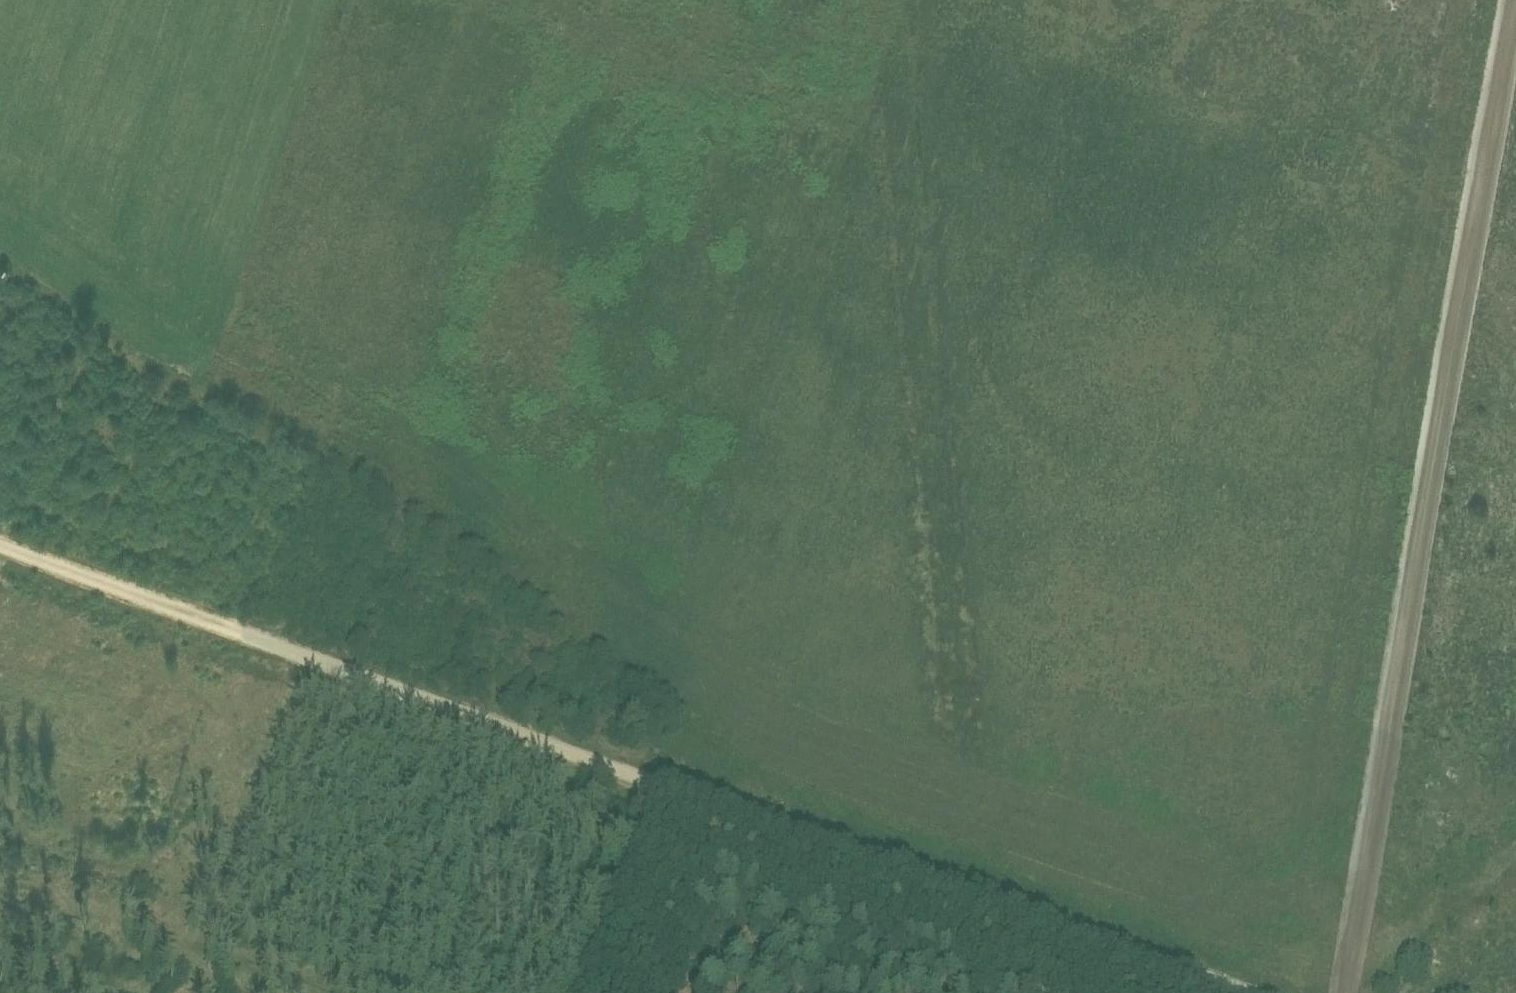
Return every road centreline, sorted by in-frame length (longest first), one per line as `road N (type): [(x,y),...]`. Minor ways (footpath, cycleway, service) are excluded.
road 1 (track): [(0,569),(1164,992)]

